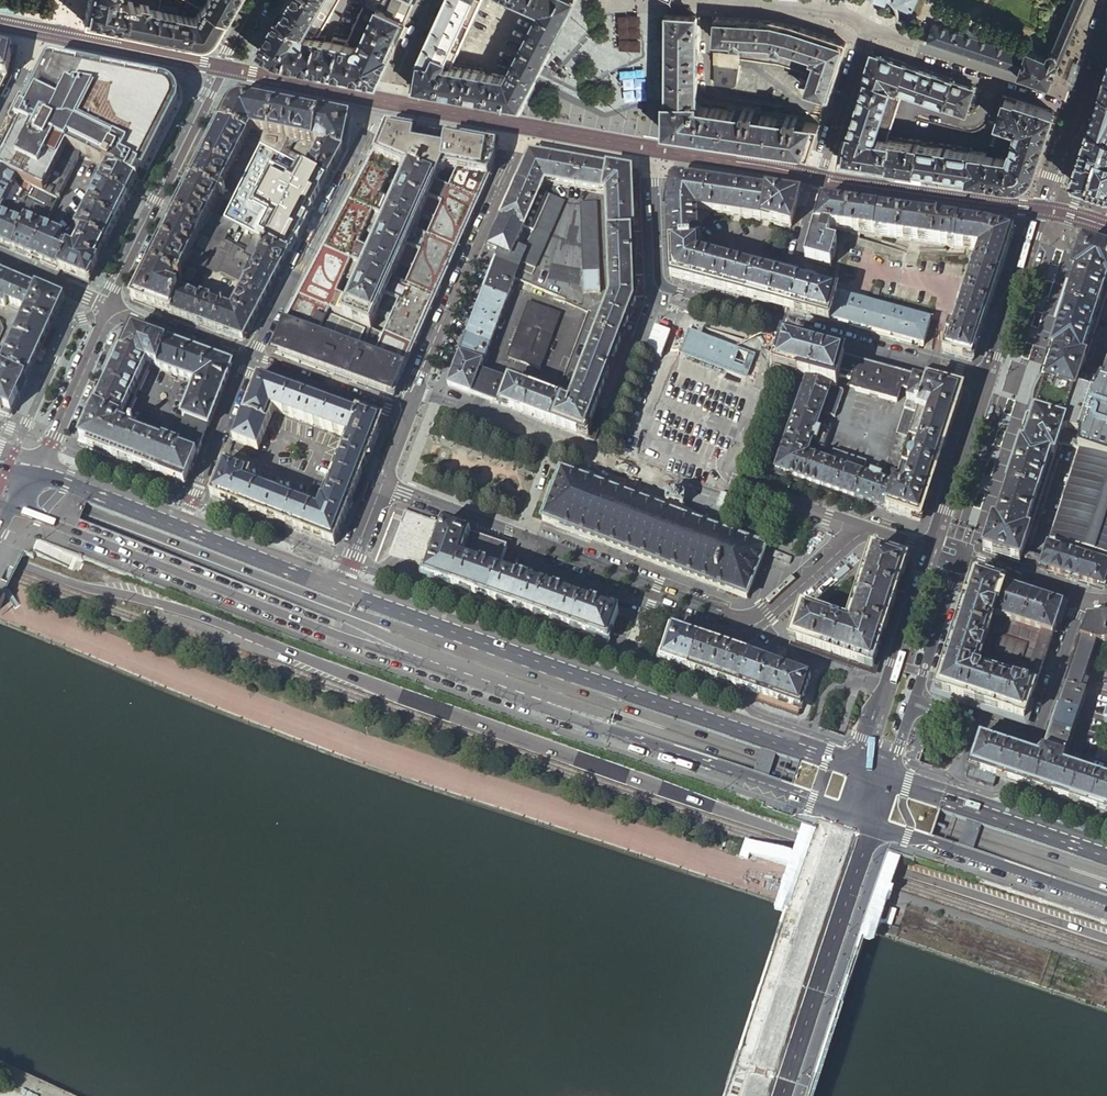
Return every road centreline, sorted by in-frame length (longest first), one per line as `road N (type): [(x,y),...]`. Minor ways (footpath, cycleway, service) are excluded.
road 1 (primary): [(0,554),(209,618),(426,704),(1106,938)]
road 2 (primary): [(522,693),(615,717),(1106,887)]
road 3 (primary): [(1106,873),(618,705),(534,660)]
road 4 (primary): [(13,508),(330,633),(409,653)]
road 5 (residential): [(816,190),(866,27),(1075,102)]
road 6 (primary): [(0,479),(343,613)]
road 7 (primary): [(522,693),(609,735),(845,814)]
road 8 (primary): [(860,765),(534,660)]
road 9 (residential): [(411,414),(521,139)]
road 10 (secondary): [(845,814),(752,1095)]
road 11 (secondary): [(785,1095),(871,823)]
road 12 (residential): [(912,702),(1037,742),(1084,597)]
road 13 (residential): [(251,358),(374,112)]
road 14 (residential): [(520,534),(532,562),(650,607),(725,634),(759,623)]
road 15 (residential): [(759,623),(520,534)]
road 16 (tertiary): [(221,81),(109,307)]
road 17 (primary): [(871,823),(1106,901)]
road 18 (residential): [(650,163),(660,288),(776,324)]
road 19 (primary): [(1106,851),(888,775)]
road 20 (tertiary): [(932,549),(860,765)]
road 21 (residential): [(986,380),(776,324)]
road 22 (tertiary): [(1047,188),(986,380)]
road 23 (residential): [(788,411),(762,487),(866,530)]
road 24 (residential): [(183,525),(251,358)]
road 25 (tertiary): [(986,380),(932,549)]
road 26 (tertiary): [(109,307),(36,467)]
road 27 (primary): [(342,588),(183,525)]
road 28 (residential): [(251,358),(411,414)]
road 29 (residential): [(816,190),(650,163)]
road 30 (primary): [(183,525),(36,467)]
road 31 (residential): [(374,112),(221,81)]
road 32 (residential): [(912,702),(956,555)]
road 33 (residential): [(109,307),(251,358)]
road 34 (residential): [(521,139),(374,112)]
road 35 (residential): [(520,534),(383,484)]
road 36 (residential): [(759,623),(866,530)]
road 37 (residential): [(776,324),(816,190)]
road 38 (residential): [(956,555),(1084,597)]
road 39 (residential): [(521,139),(650,163)]

